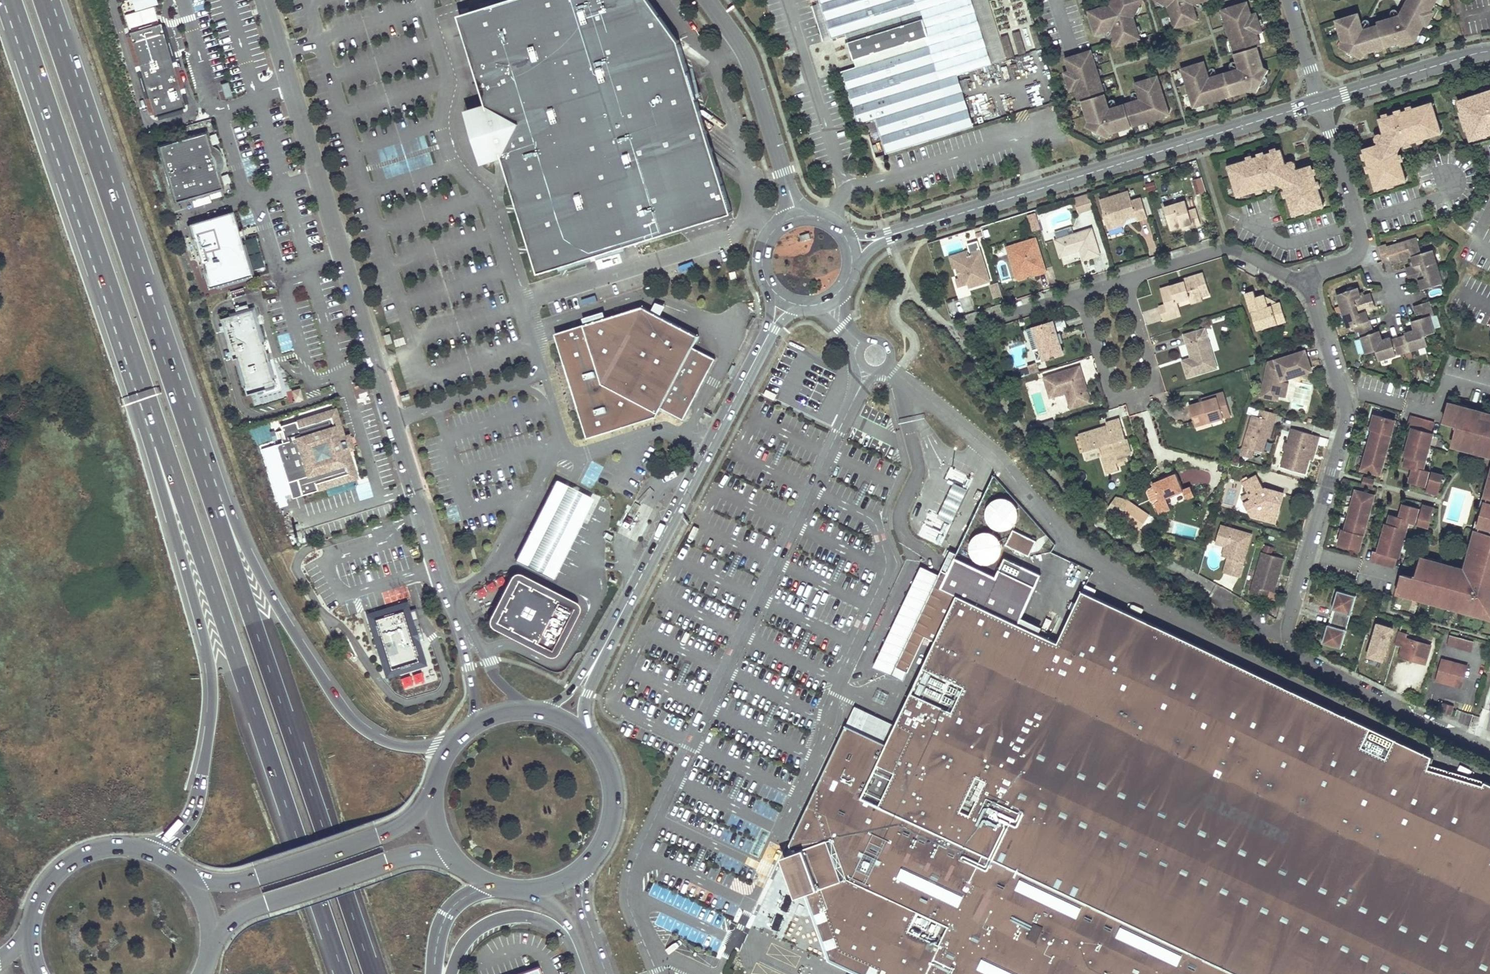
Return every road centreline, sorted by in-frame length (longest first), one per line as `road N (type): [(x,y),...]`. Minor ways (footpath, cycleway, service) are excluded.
road 1 (unclassified): [(474,651),(438,567),(265,0)]
road 2 (residential): [(1489,745),(1334,672),(1296,651),(1288,635),(1346,421),(1307,284)]
road 3 (trunk): [(161,443),(343,973)]
road 4 (trunk): [(373,973),(204,470)]
road 5 (trunk): [(204,470),(47,0)]
road 6 (trunk): [(8,0),(161,443)]
road 7 (tertiary): [(890,234),(1320,101)]
road 8 (trunk): [(161,443),(212,689),(196,804),(184,827),(153,850)]
road 9 (trunk): [(447,745),(403,745),(351,717),(204,470)]
road 10 (tertiary): [(594,658),(768,334)]
road 11 (secondary): [(209,941),(242,908),(387,857),(430,852),(454,863)]
road 12 (residential): [(1128,280),(1156,380),(1146,394),(1125,400),(1109,393),(1081,294)]
road 13 (secondary): [(429,802),(398,822),(256,873),(210,878),(182,870)]
road 14 (unclassified): [(708,0),(747,61),(786,178)]
road 15 (residential): [(1307,284),(1225,249),(1128,280)]
road 16 (trunk): [(450,973),(468,938),(510,916),(556,926),(582,968)]
road 17 (tertiary): [(1320,101),(1489,48)]
road 18 (secondary): [(153,850),(115,843),(70,857),(44,882),(29,919)]
road 19 (residential): [(1359,253),(1358,224),(1320,101)]
road 20 (secondary): [(581,872),(613,822),(615,792),(591,737)]
road 21 (residential): [(1081,294),(955,331)]

